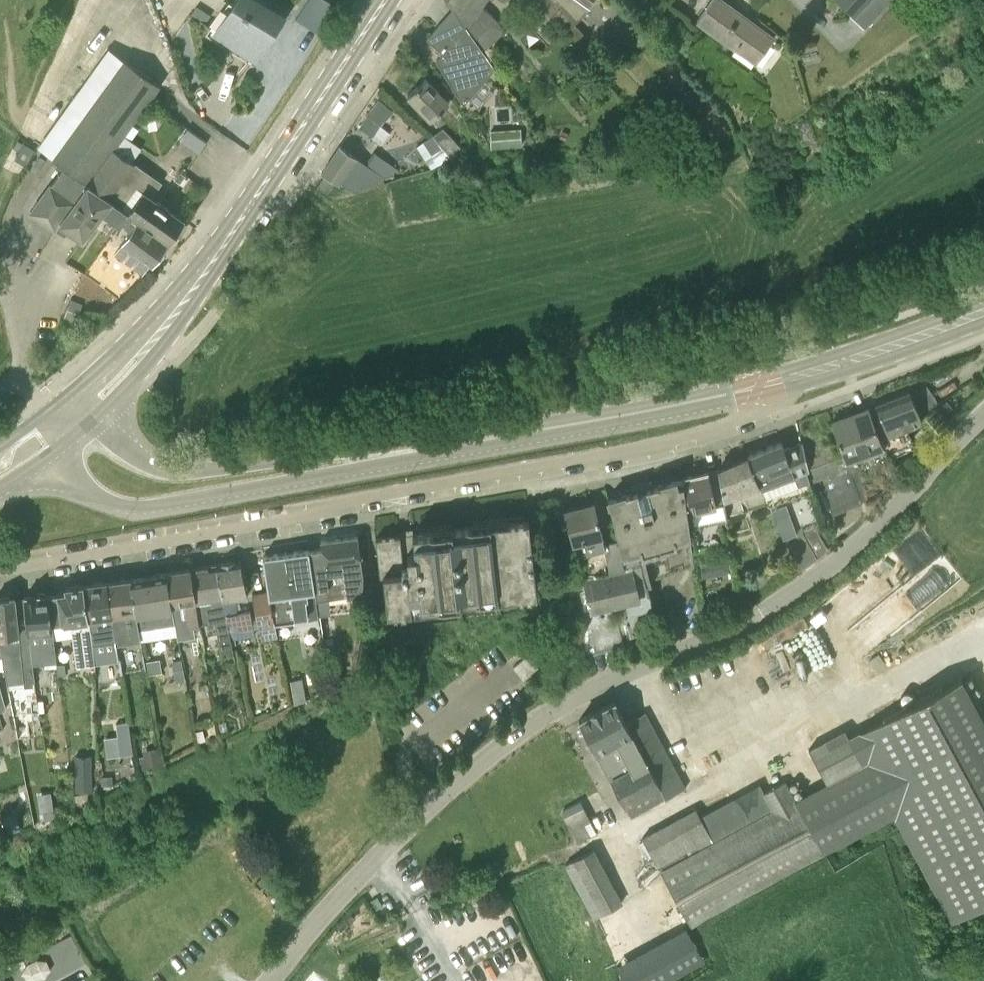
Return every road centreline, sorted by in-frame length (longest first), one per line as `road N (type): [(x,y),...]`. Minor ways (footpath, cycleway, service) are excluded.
road 1 (residential): [(269,980),(413,804),(583,700),(765,619),(816,583),(945,456)]
road 2 (unclassified): [(757,387),(765,413),(682,441),(0,567)]
road 3 (secondary): [(53,457),(95,496),(145,507),(343,474),(400,451)]
road 4 (secondary): [(400,451),(757,387)]
road 5 (secondary): [(204,274),(388,0)]
road 6 (secondary): [(400,451),(338,447),(166,467),(133,453),(96,418)]
road 7 (secondary): [(757,387),(983,316)]
road 8 (secondary): [(204,274),(49,410)]
road 9 (secondary): [(96,418),(157,355),(204,274)]

